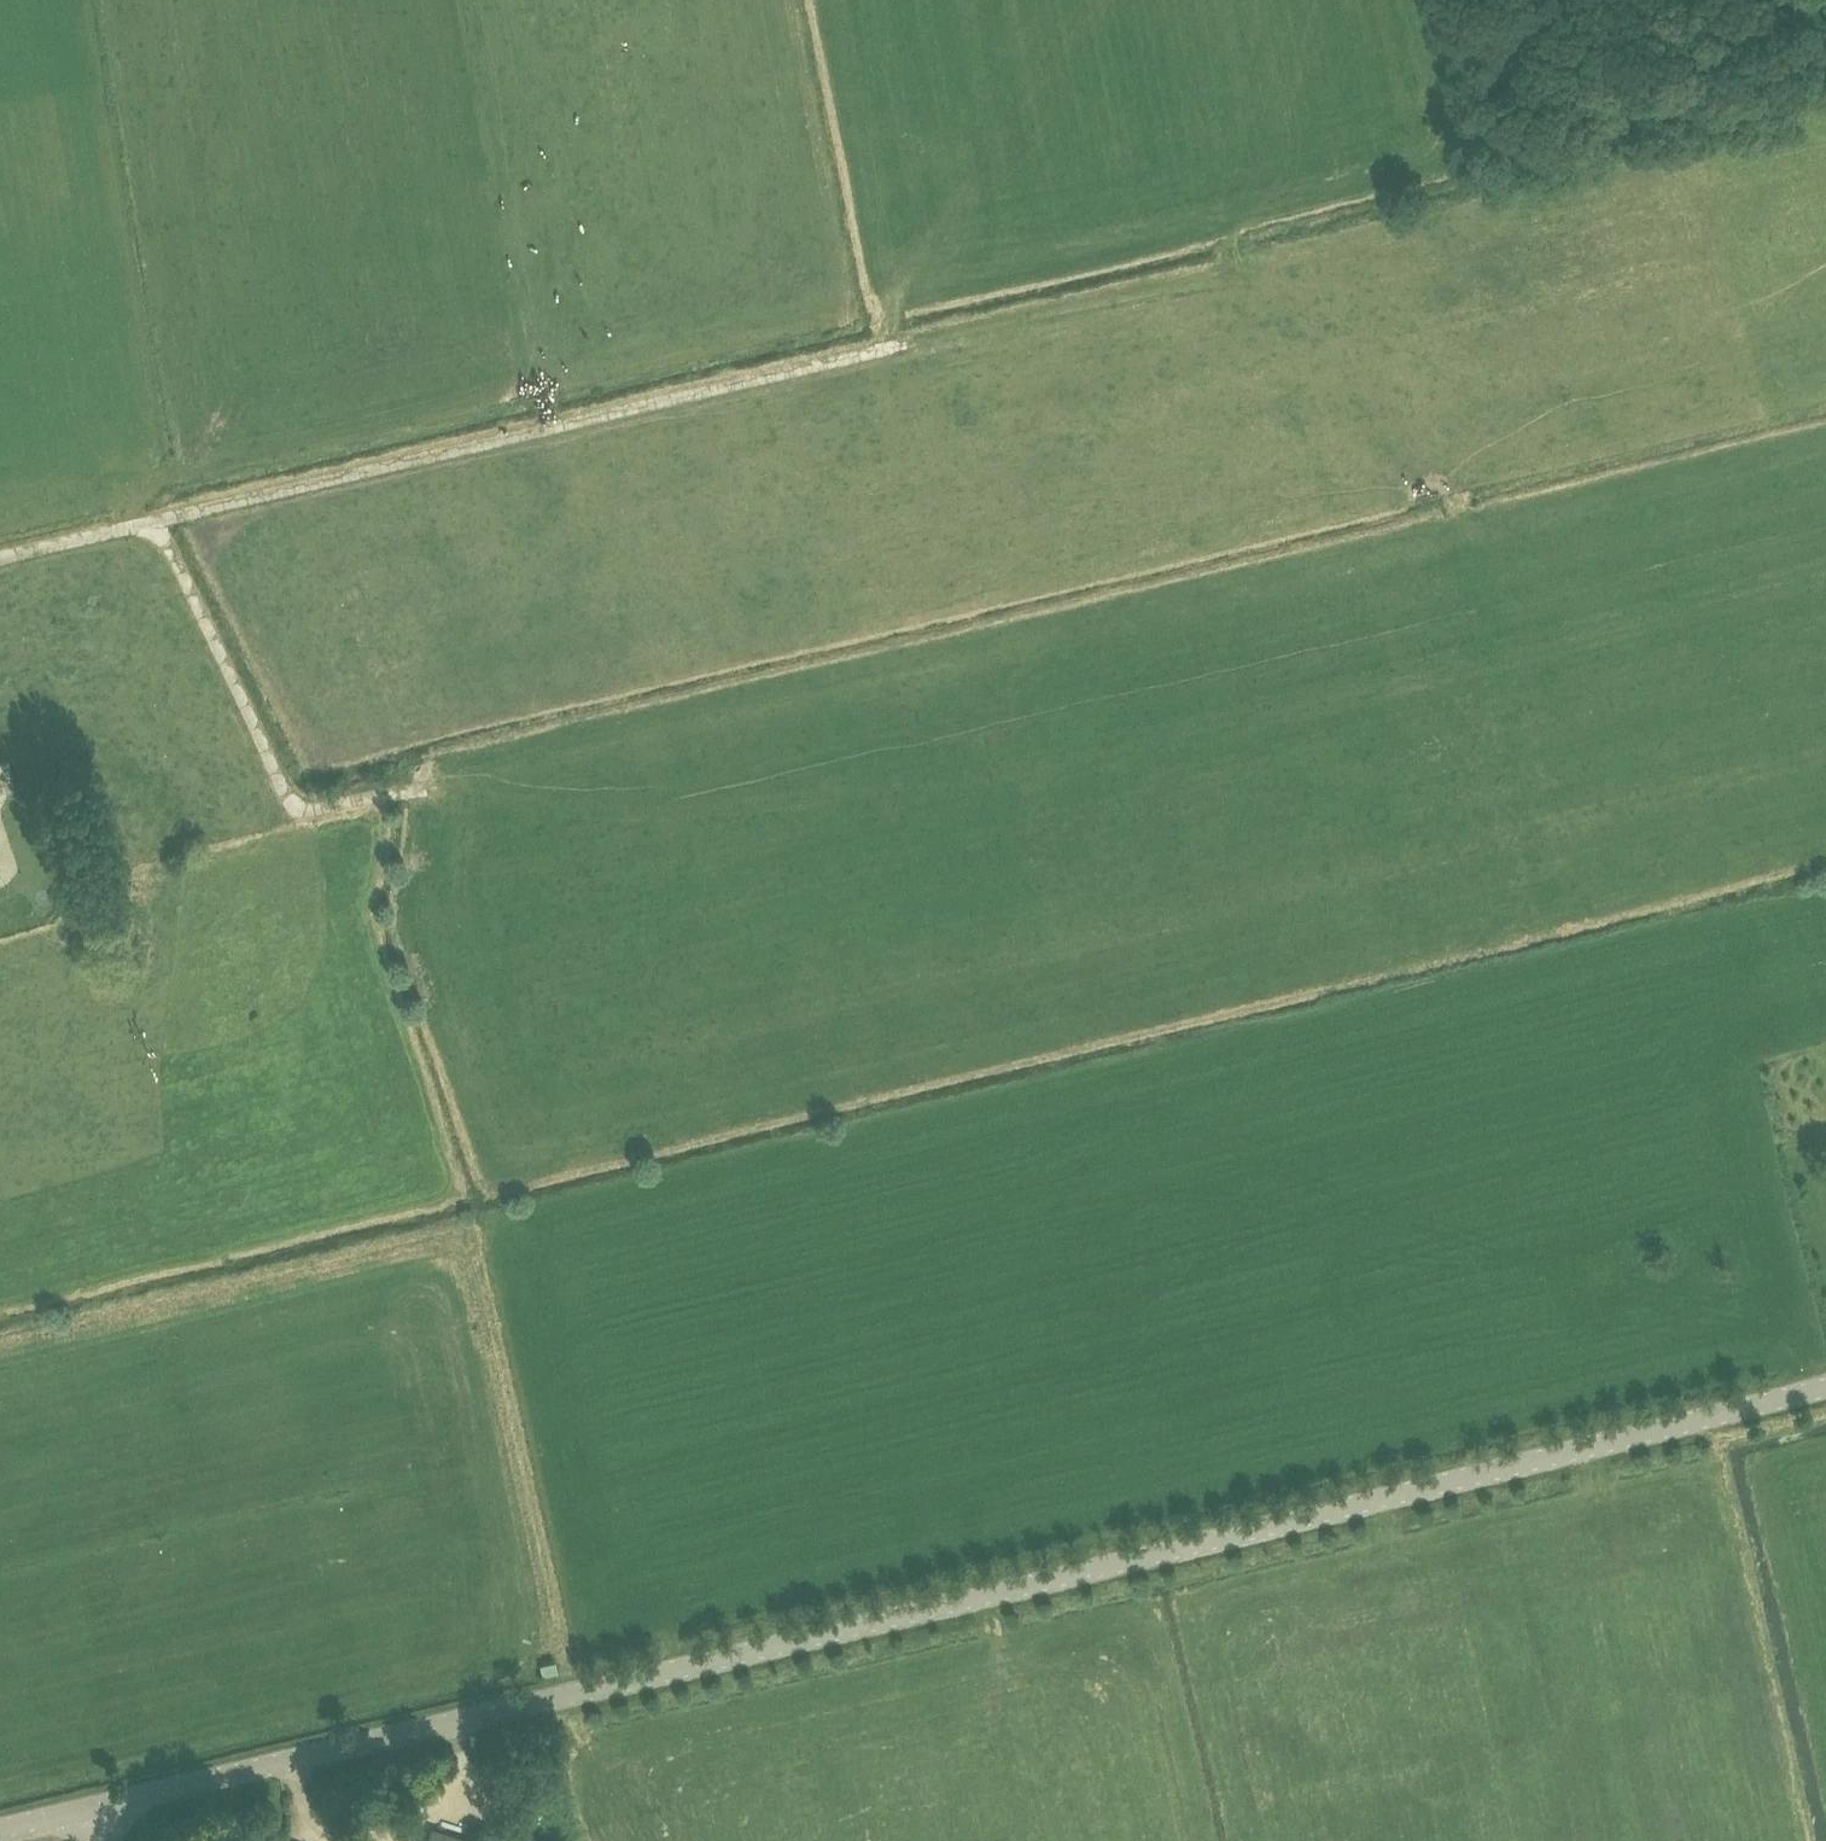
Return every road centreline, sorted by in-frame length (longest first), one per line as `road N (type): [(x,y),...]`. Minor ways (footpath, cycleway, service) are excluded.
road 1 (tertiary): [(0,1831),(1825,1379)]

